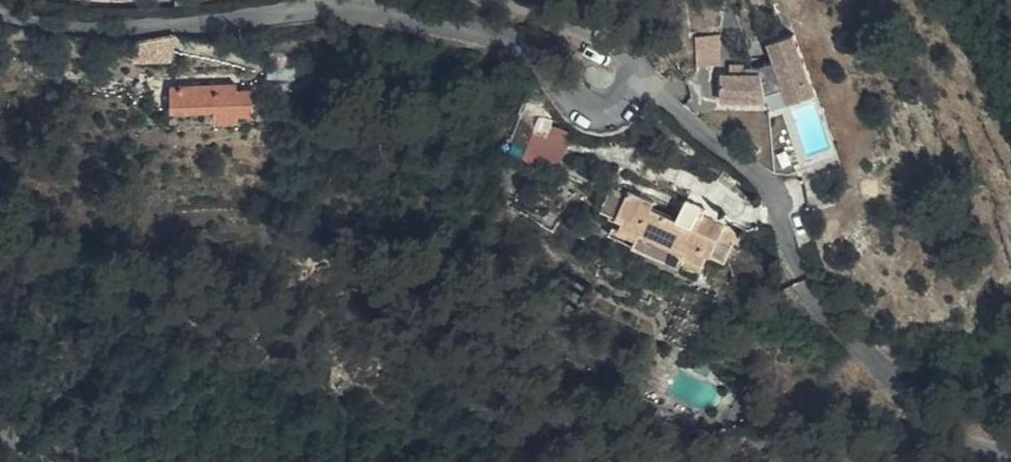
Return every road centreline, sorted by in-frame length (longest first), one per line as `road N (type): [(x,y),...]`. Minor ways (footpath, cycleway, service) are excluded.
road 1 (residential): [(637,78),(628,97),(599,109),(574,97),(537,58),(490,36),(350,10),(281,8),(136,25),(53,23),(0,9)]
road 2 (residential): [(637,78),(705,127),(772,192),(801,268)]
road 3 (residential): [(529,0),(624,47),(637,78)]

